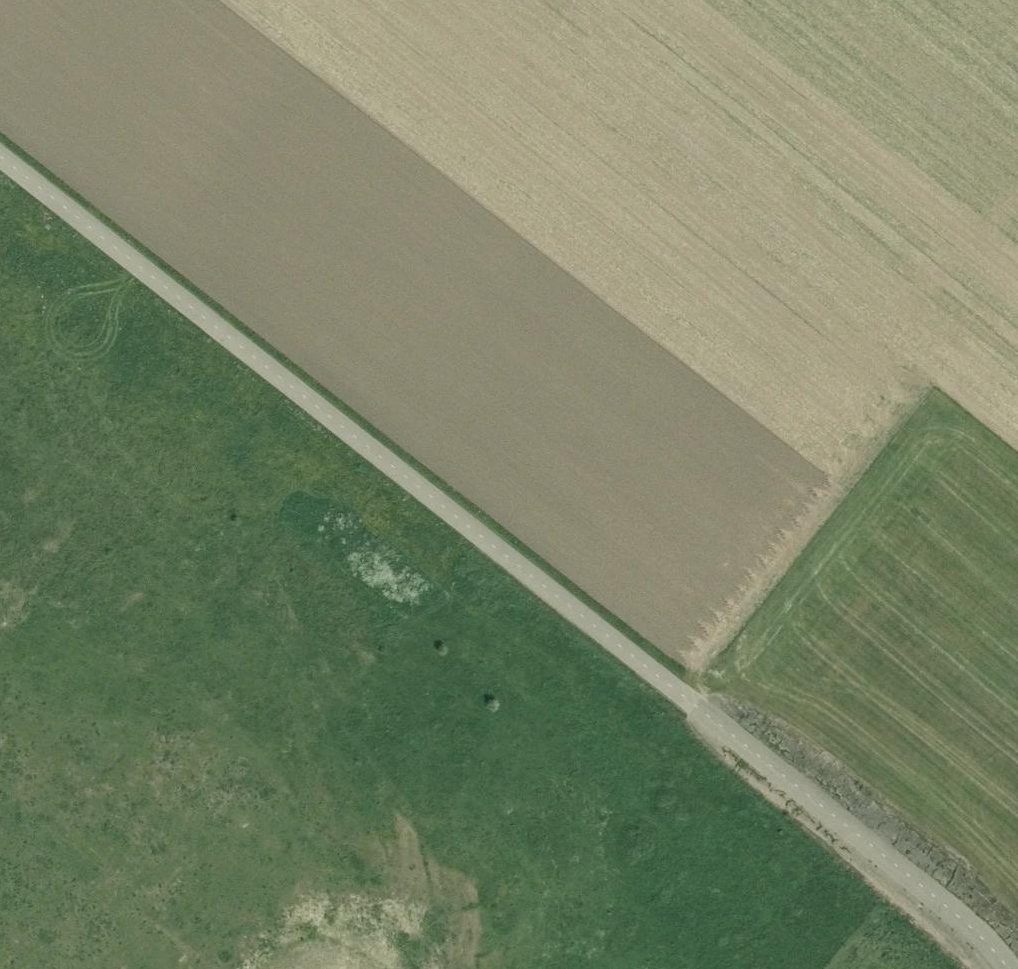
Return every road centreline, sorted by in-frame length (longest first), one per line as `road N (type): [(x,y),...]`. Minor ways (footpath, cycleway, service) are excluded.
road 1 (unclassified): [(1008,968),(909,874),(712,714),(0,154)]

